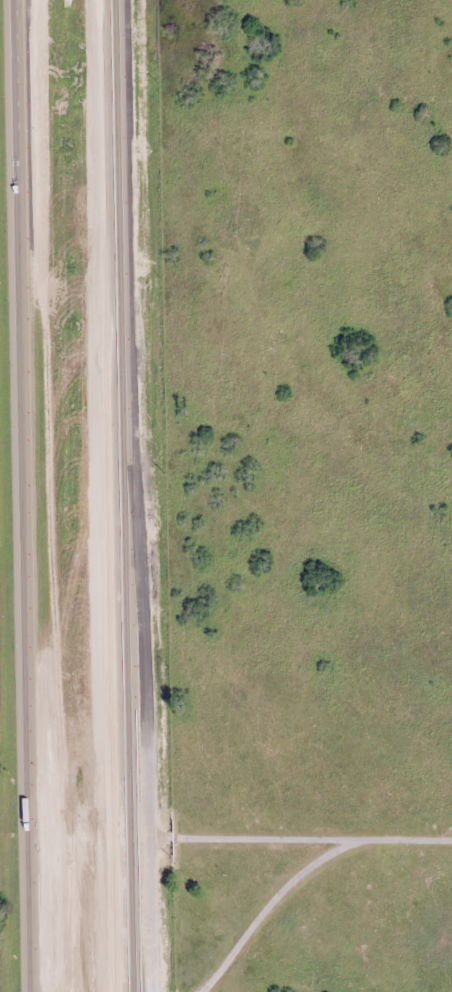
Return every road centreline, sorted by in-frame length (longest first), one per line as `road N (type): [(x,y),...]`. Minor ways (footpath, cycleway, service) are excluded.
road 1 (trunk): [(17,0),(41,991)]
road 2 (trunk): [(120,991),(109,0)]
road 3 (trunk): [(148,838),(111,68)]
road 4 (residential): [(451,823),(386,841),(148,838)]
road 5 (residential): [(199,991),(271,902),(316,862),(356,842)]

